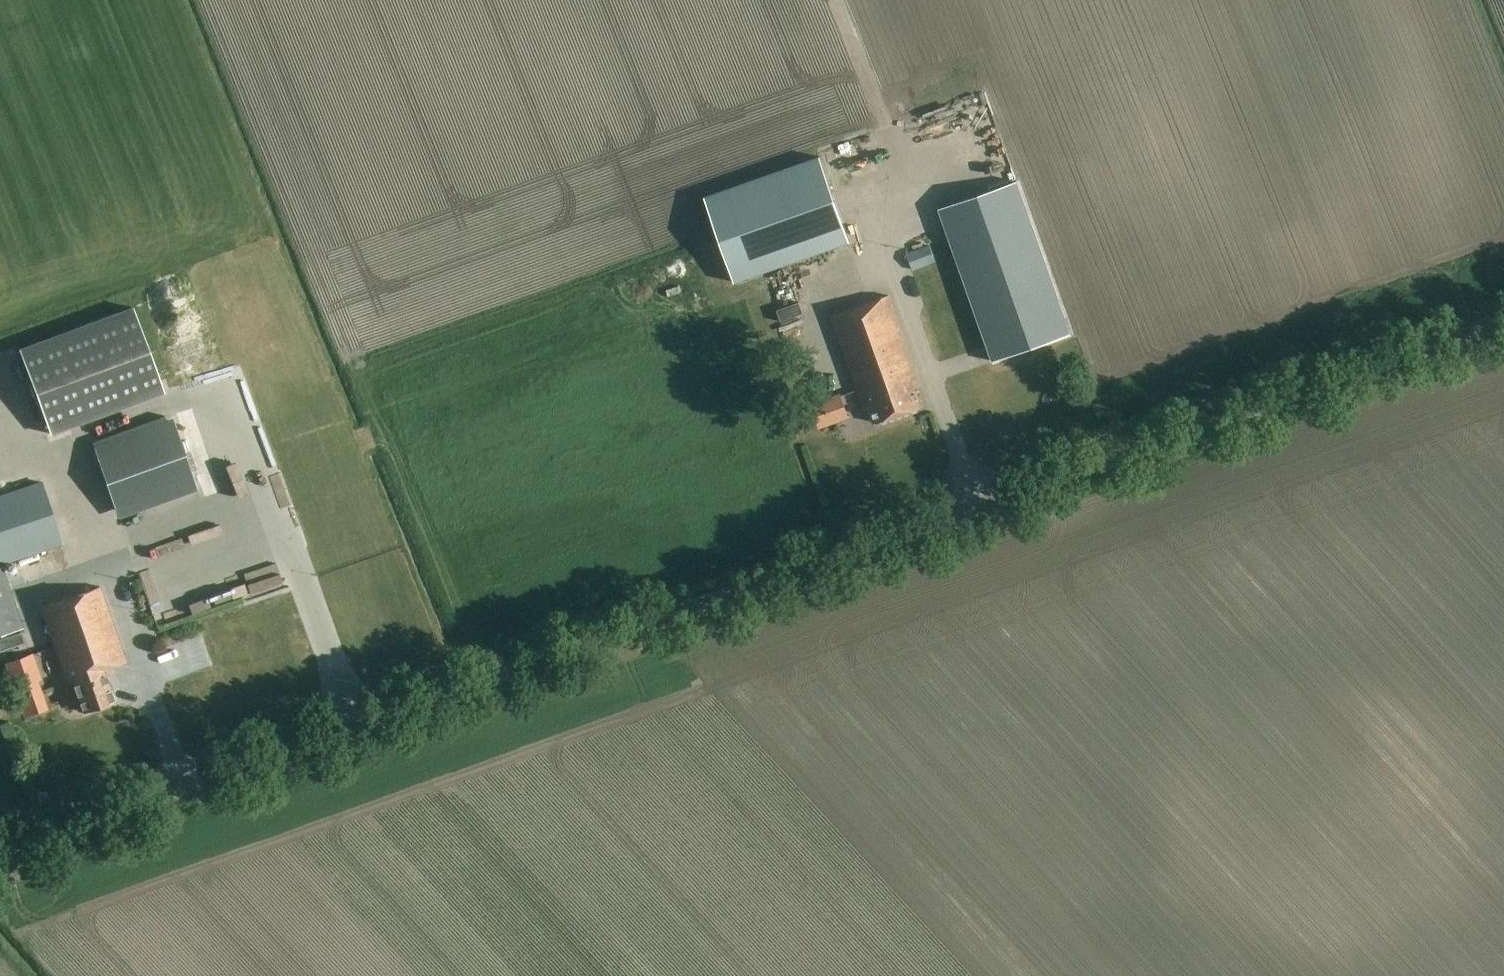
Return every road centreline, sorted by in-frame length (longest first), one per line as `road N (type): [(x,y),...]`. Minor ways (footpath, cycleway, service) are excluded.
road 1 (tertiary): [(1503,325),(0,861)]

